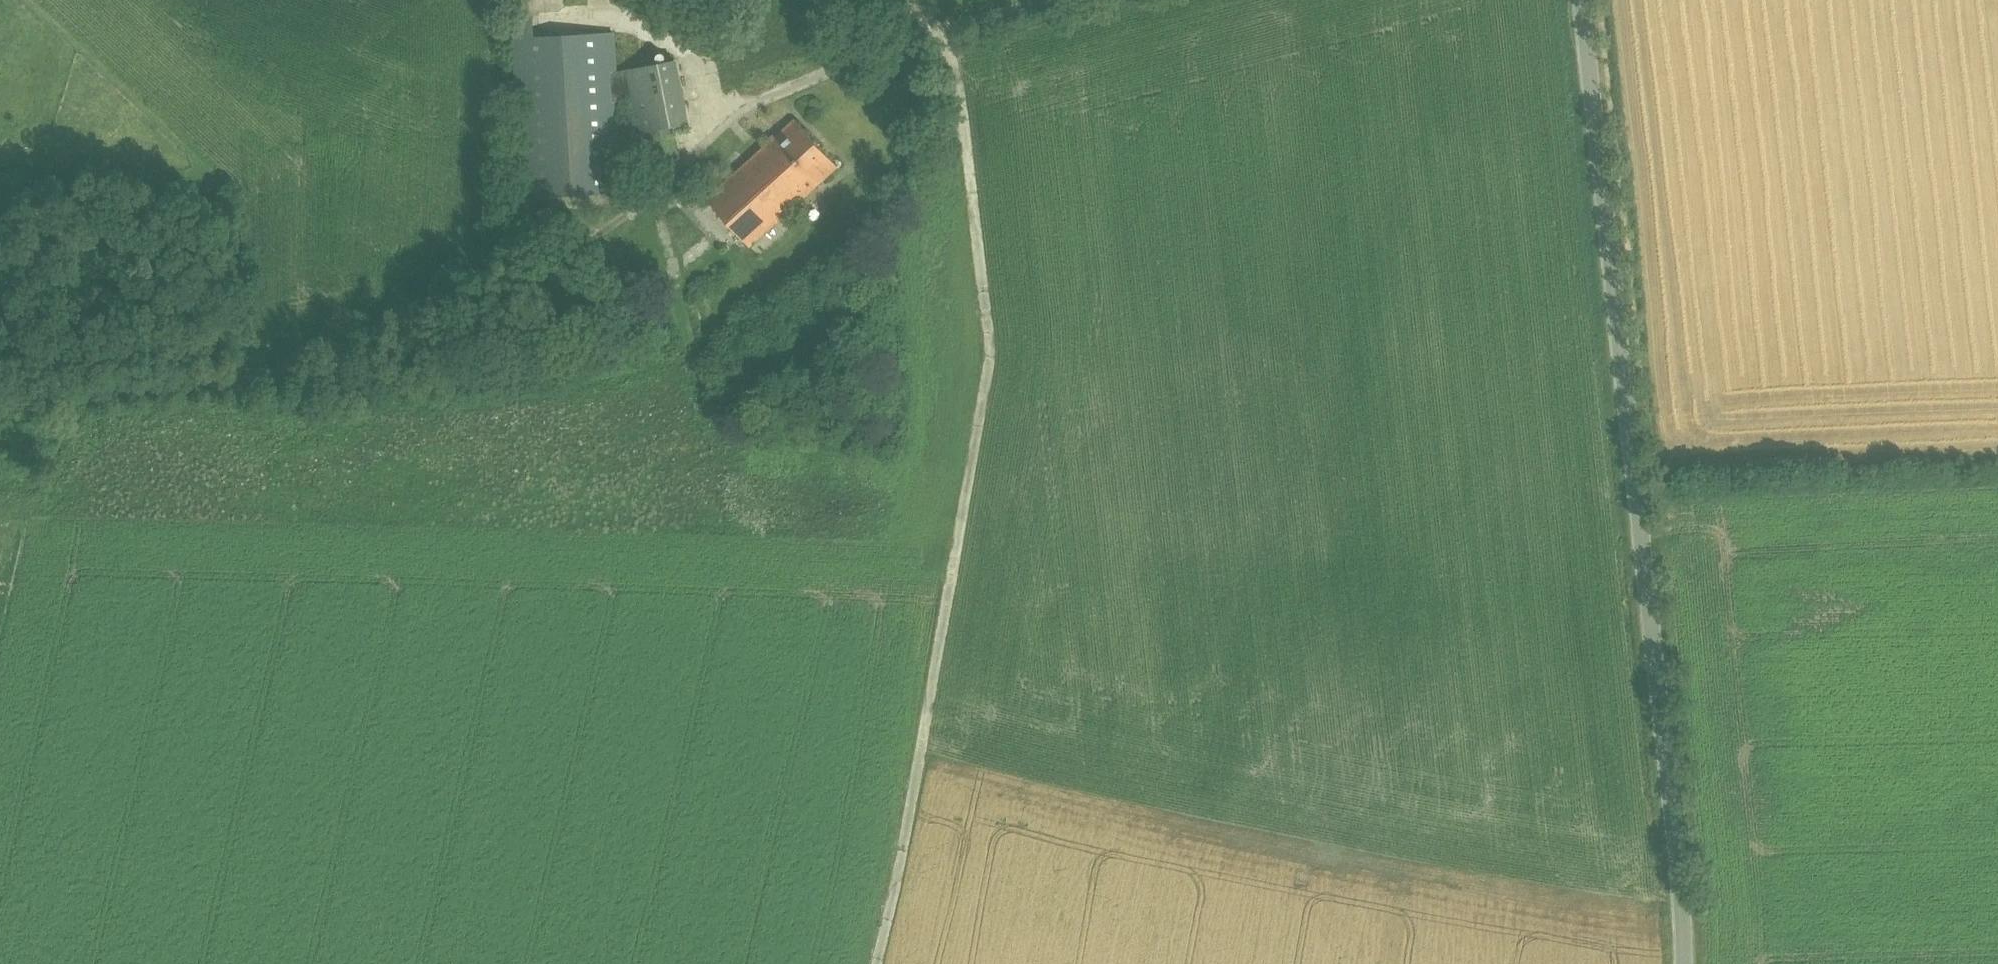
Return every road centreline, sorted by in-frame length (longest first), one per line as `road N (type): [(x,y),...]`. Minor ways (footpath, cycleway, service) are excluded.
road 1 (track): [(0,379),(354,370),(420,349),(499,312),(853,69),(941,28)]
road 2 (unclassified): [(1696,963),(1589,0)]

